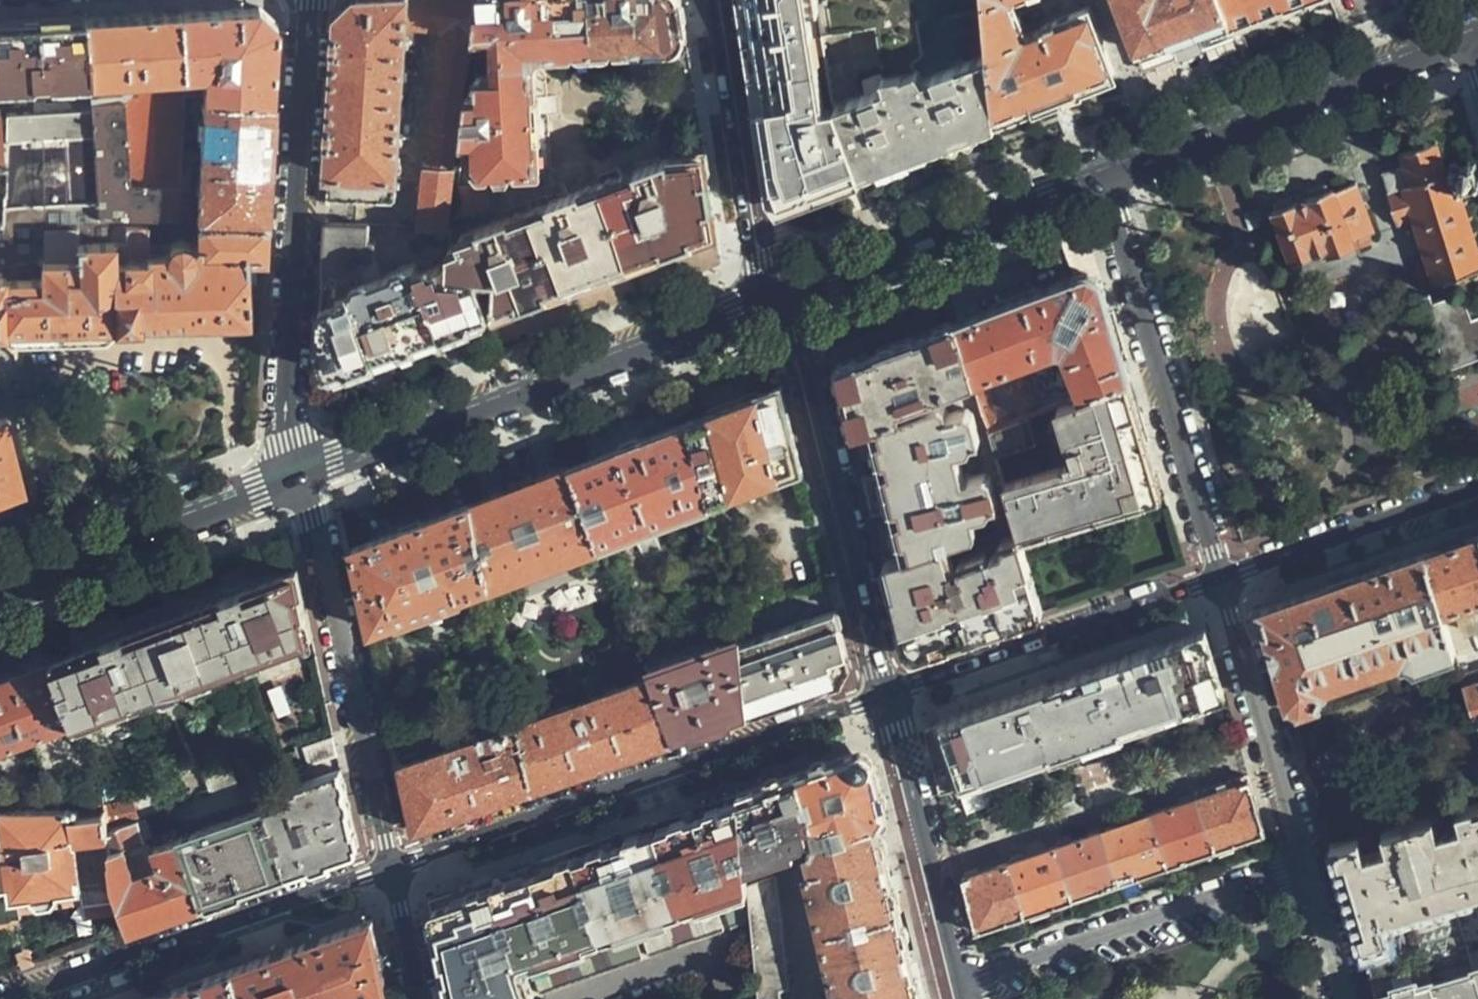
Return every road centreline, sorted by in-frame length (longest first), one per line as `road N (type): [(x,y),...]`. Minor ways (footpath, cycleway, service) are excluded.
road 1 (secondary): [(392,867),(889,695)]
road 2 (secondary): [(770,294),(301,479)]
road 3 (residential): [(301,479),(287,433),(312,0)]
road 4 (residential): [(1220,579),(1101,175)]
road 5 (unclassified): [(770,294),(809,376),(889,695)]
road 6 (residential): [(392,867),(301,479)]
road 7 (secondary): [(1472,32),(1101,175)]
road 8 (residential): [(961,986),(1308,870)]
road 9 (secondary): [(1101,175),(770,294)]
road 10 (secondary): [(889,695),(1220,579)]
road 11 (secondary): [(301,479),(0,592)]
road 12 (residential): [(1308,870),(1220,579)]
road 13 (tertiary): [(710,0),(742,225),(770,294)]
road 14 (unclassified): [(889,695),(961,986)]
road 15 (secondary): [(117,962),(392,867)]
road 16 (secondary): [(1220,579),(1477,489)]
road 17 (residential): [(1347,998),(1308,870)]
road 18 (residential): [(419,998),(392,867)]

